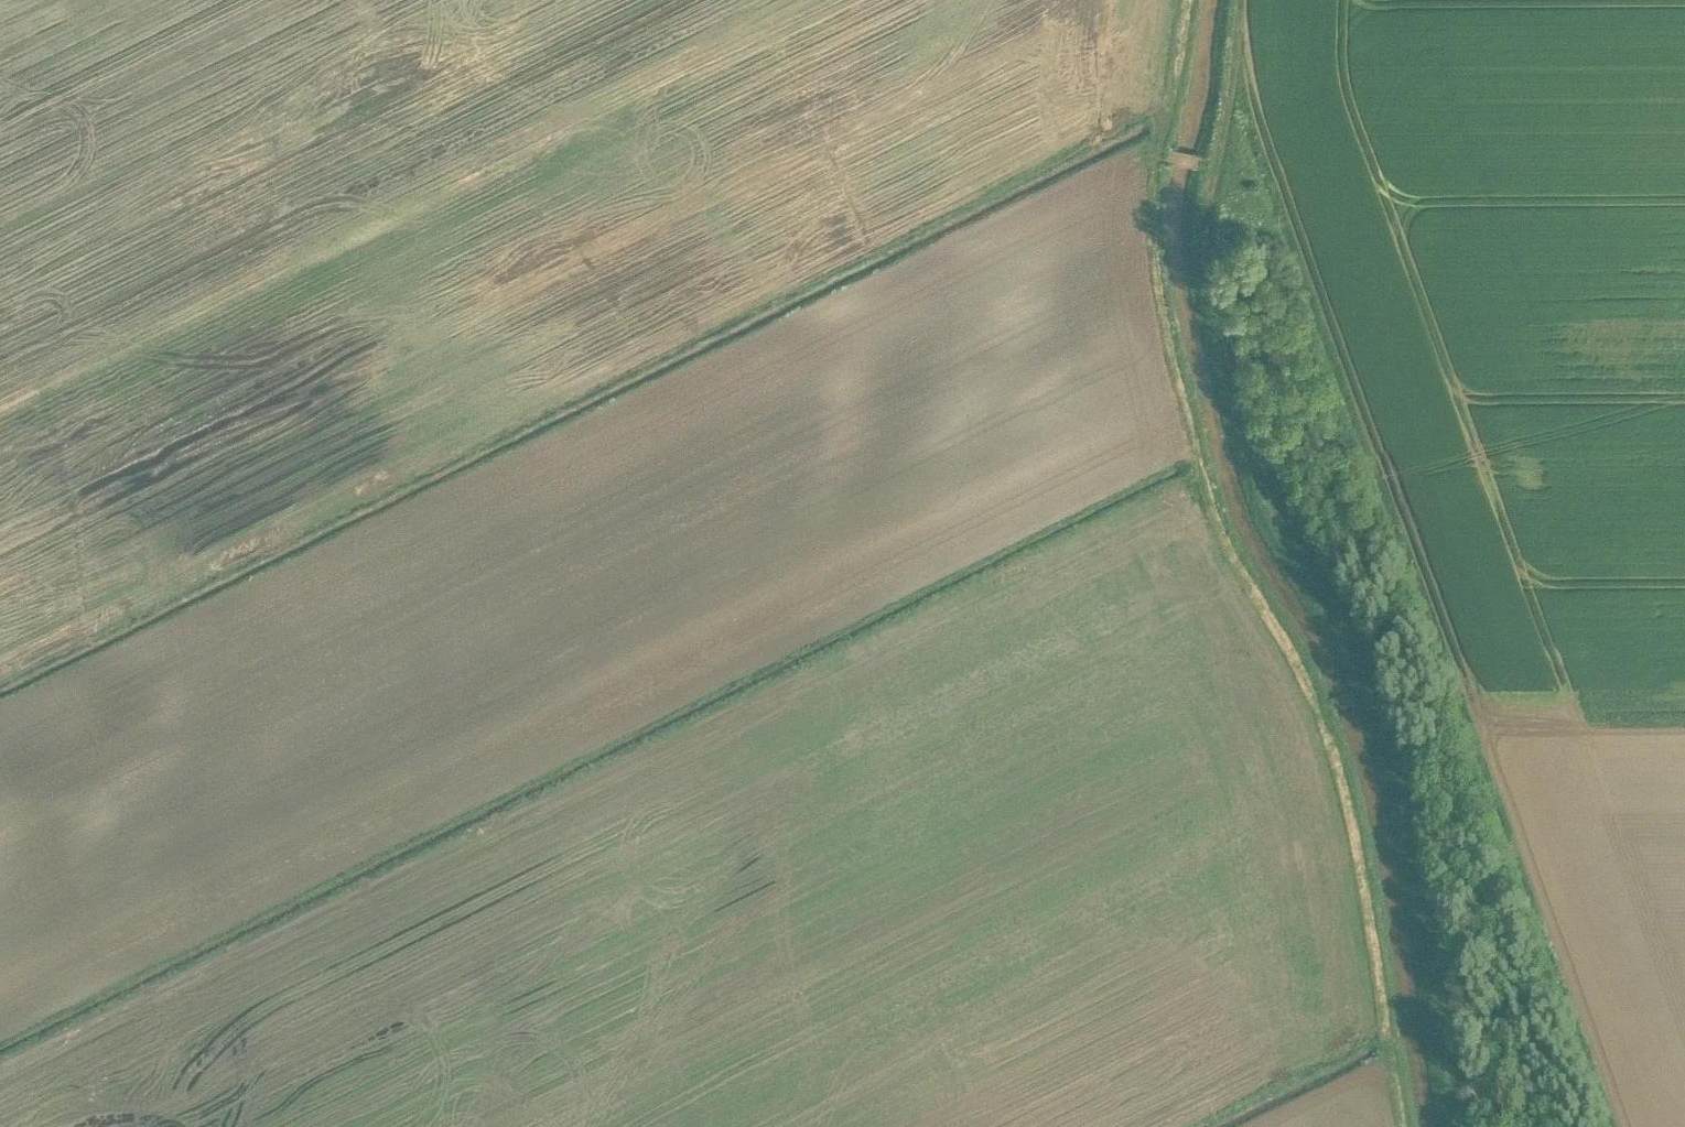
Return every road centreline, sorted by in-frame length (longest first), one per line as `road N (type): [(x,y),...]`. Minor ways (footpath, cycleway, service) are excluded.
road 1 (track): [(1446,1126),(1377,748),(1330,629),(1257,503),(1209,337),(1196,268),(1224,0)]

